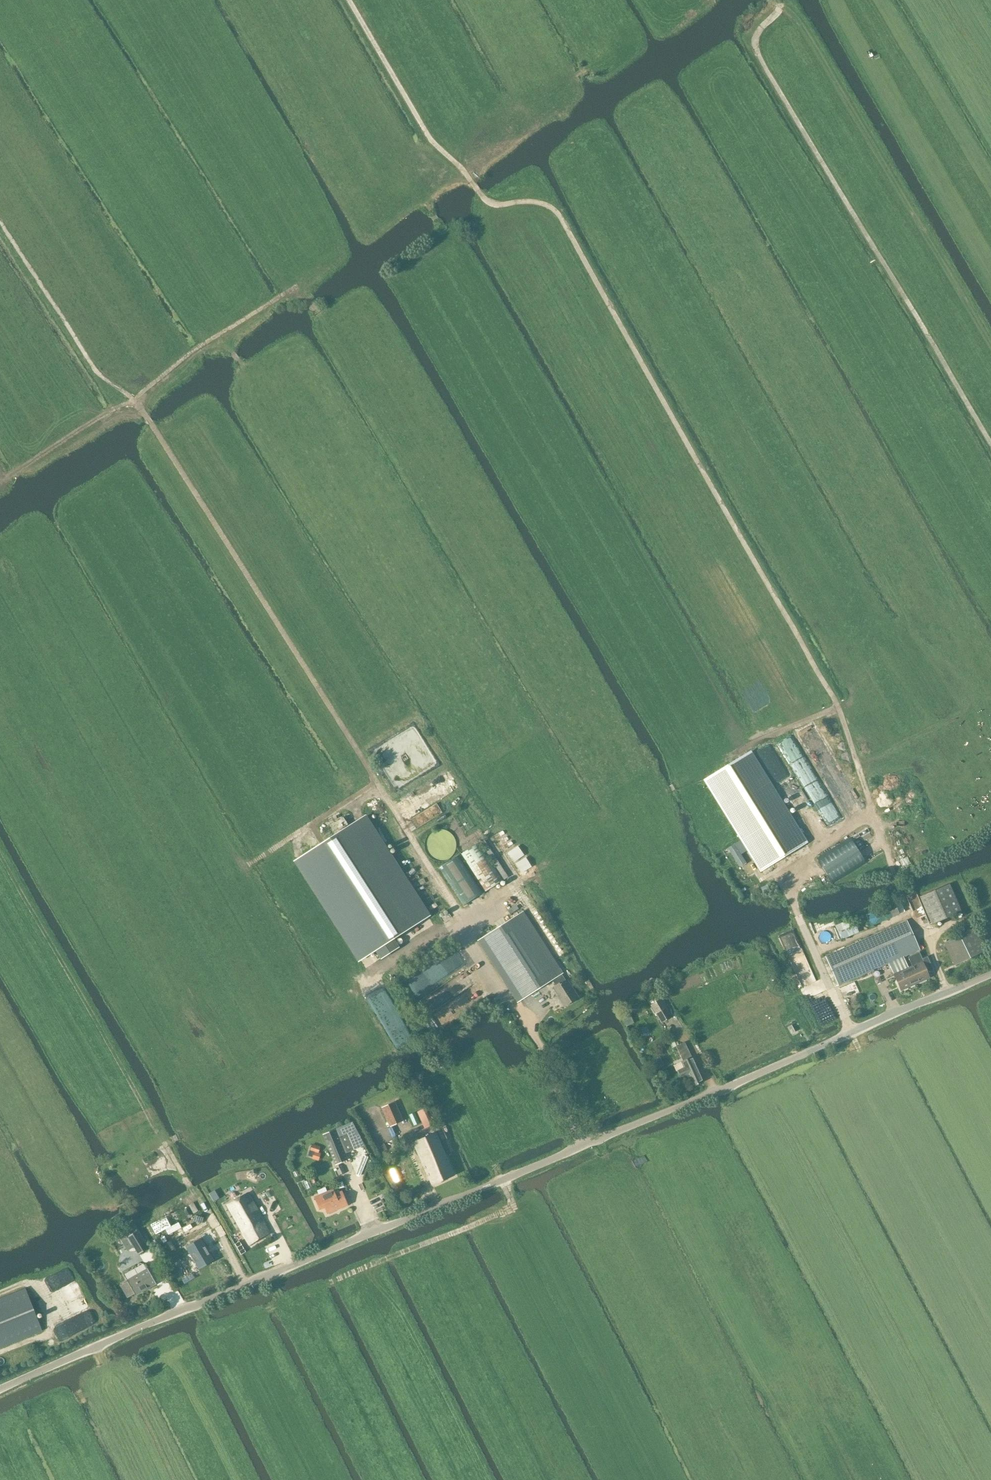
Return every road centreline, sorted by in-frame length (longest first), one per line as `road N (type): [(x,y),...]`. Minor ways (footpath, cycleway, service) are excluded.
road 1 (track): [(903,898),(836,703),(559,215),(530,202),(489,204),(430,139),(347,0)]
road 2 (tertiary): [(0,1389),(990,975)]
road 3 (track): [(464,921),(133,401),(198,347),(297,287)]
road 4 (track): [(990,446),(756,53),(757,32),(776,14),(773,0)]
road 5 (track): [(133,401),(95,371),(0,222)]
road 6 (track): [(501,1181),(436,1059)]

